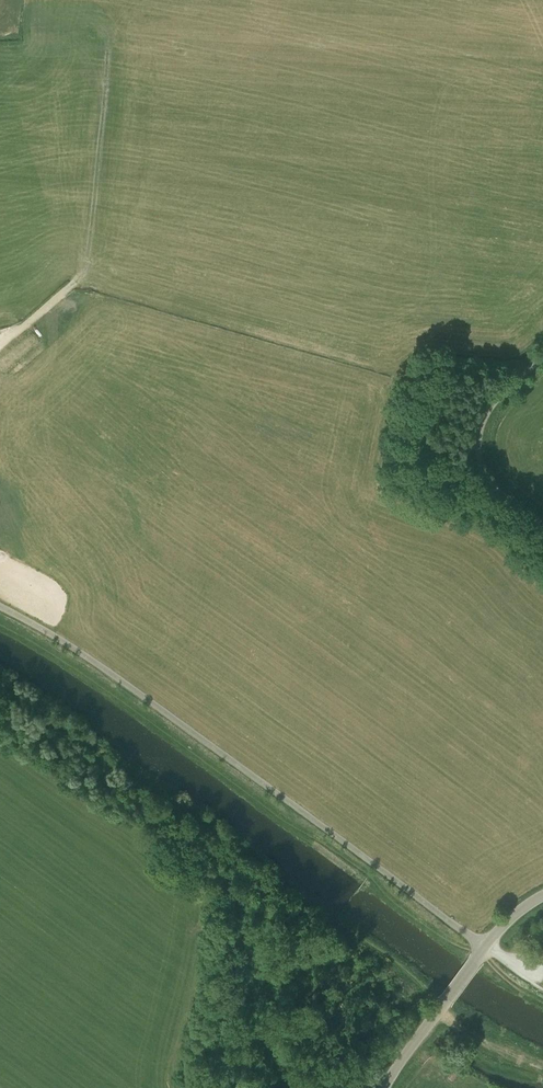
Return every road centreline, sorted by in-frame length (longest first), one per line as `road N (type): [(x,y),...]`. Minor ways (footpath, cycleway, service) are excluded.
road 1 (unclassified): [(384,1087),(497,932),(542,896)]
road 2 (unclassified): [(542,521),(487,477),(481,441),(504,399),(542,359)]

